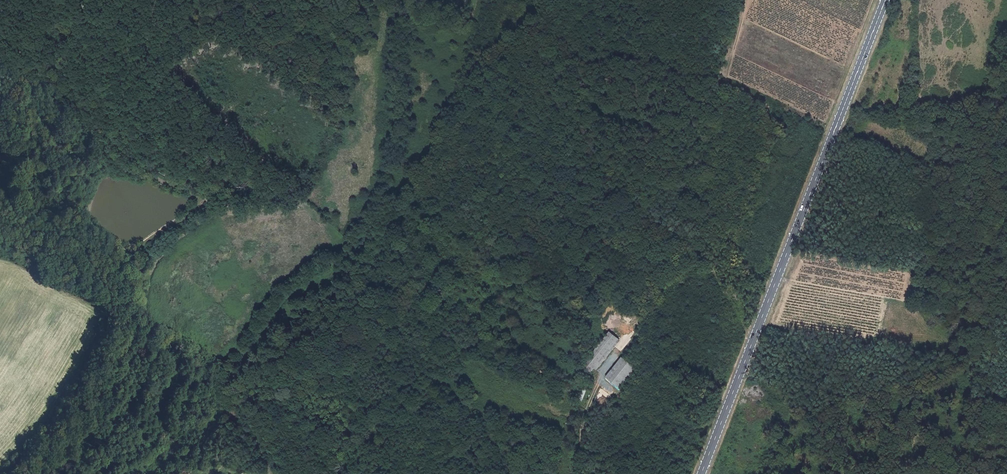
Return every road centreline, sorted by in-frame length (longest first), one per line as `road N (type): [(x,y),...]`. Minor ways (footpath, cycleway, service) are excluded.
road 1 (primary): [(701,473),(885,0)]
road 2 (track): [(0,241),(60,250),(136,281),(148,251),(209,203),(202,191),(0,101)]
road 3 (track): [(752,341),(716,276),(692,256),(603,371),(583,419),(579,473)]

